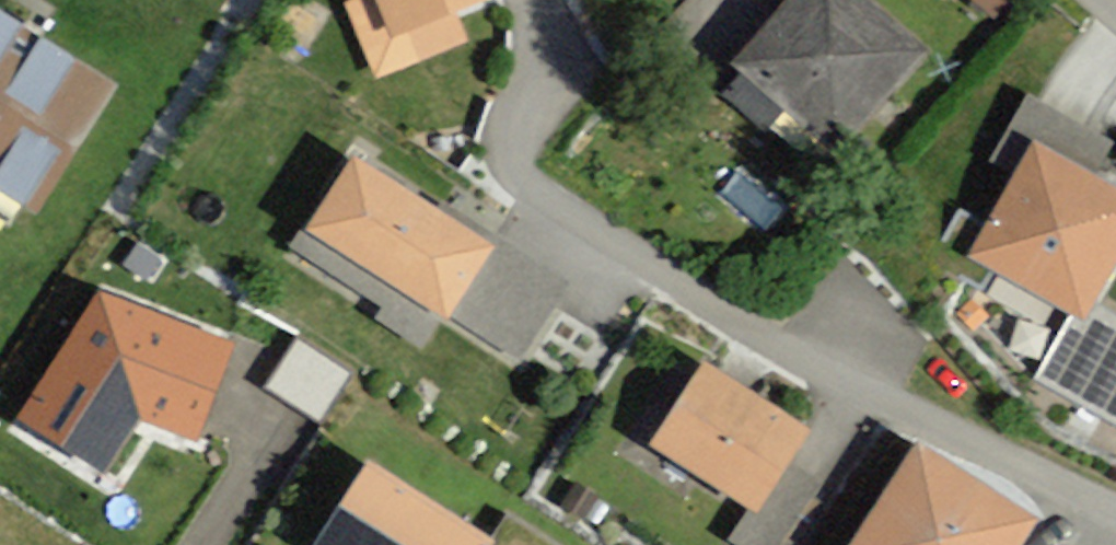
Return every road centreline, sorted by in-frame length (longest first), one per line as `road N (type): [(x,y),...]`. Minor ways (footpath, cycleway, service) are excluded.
road 1 (residential): [(1115,510),(802,359),(516,179)]

